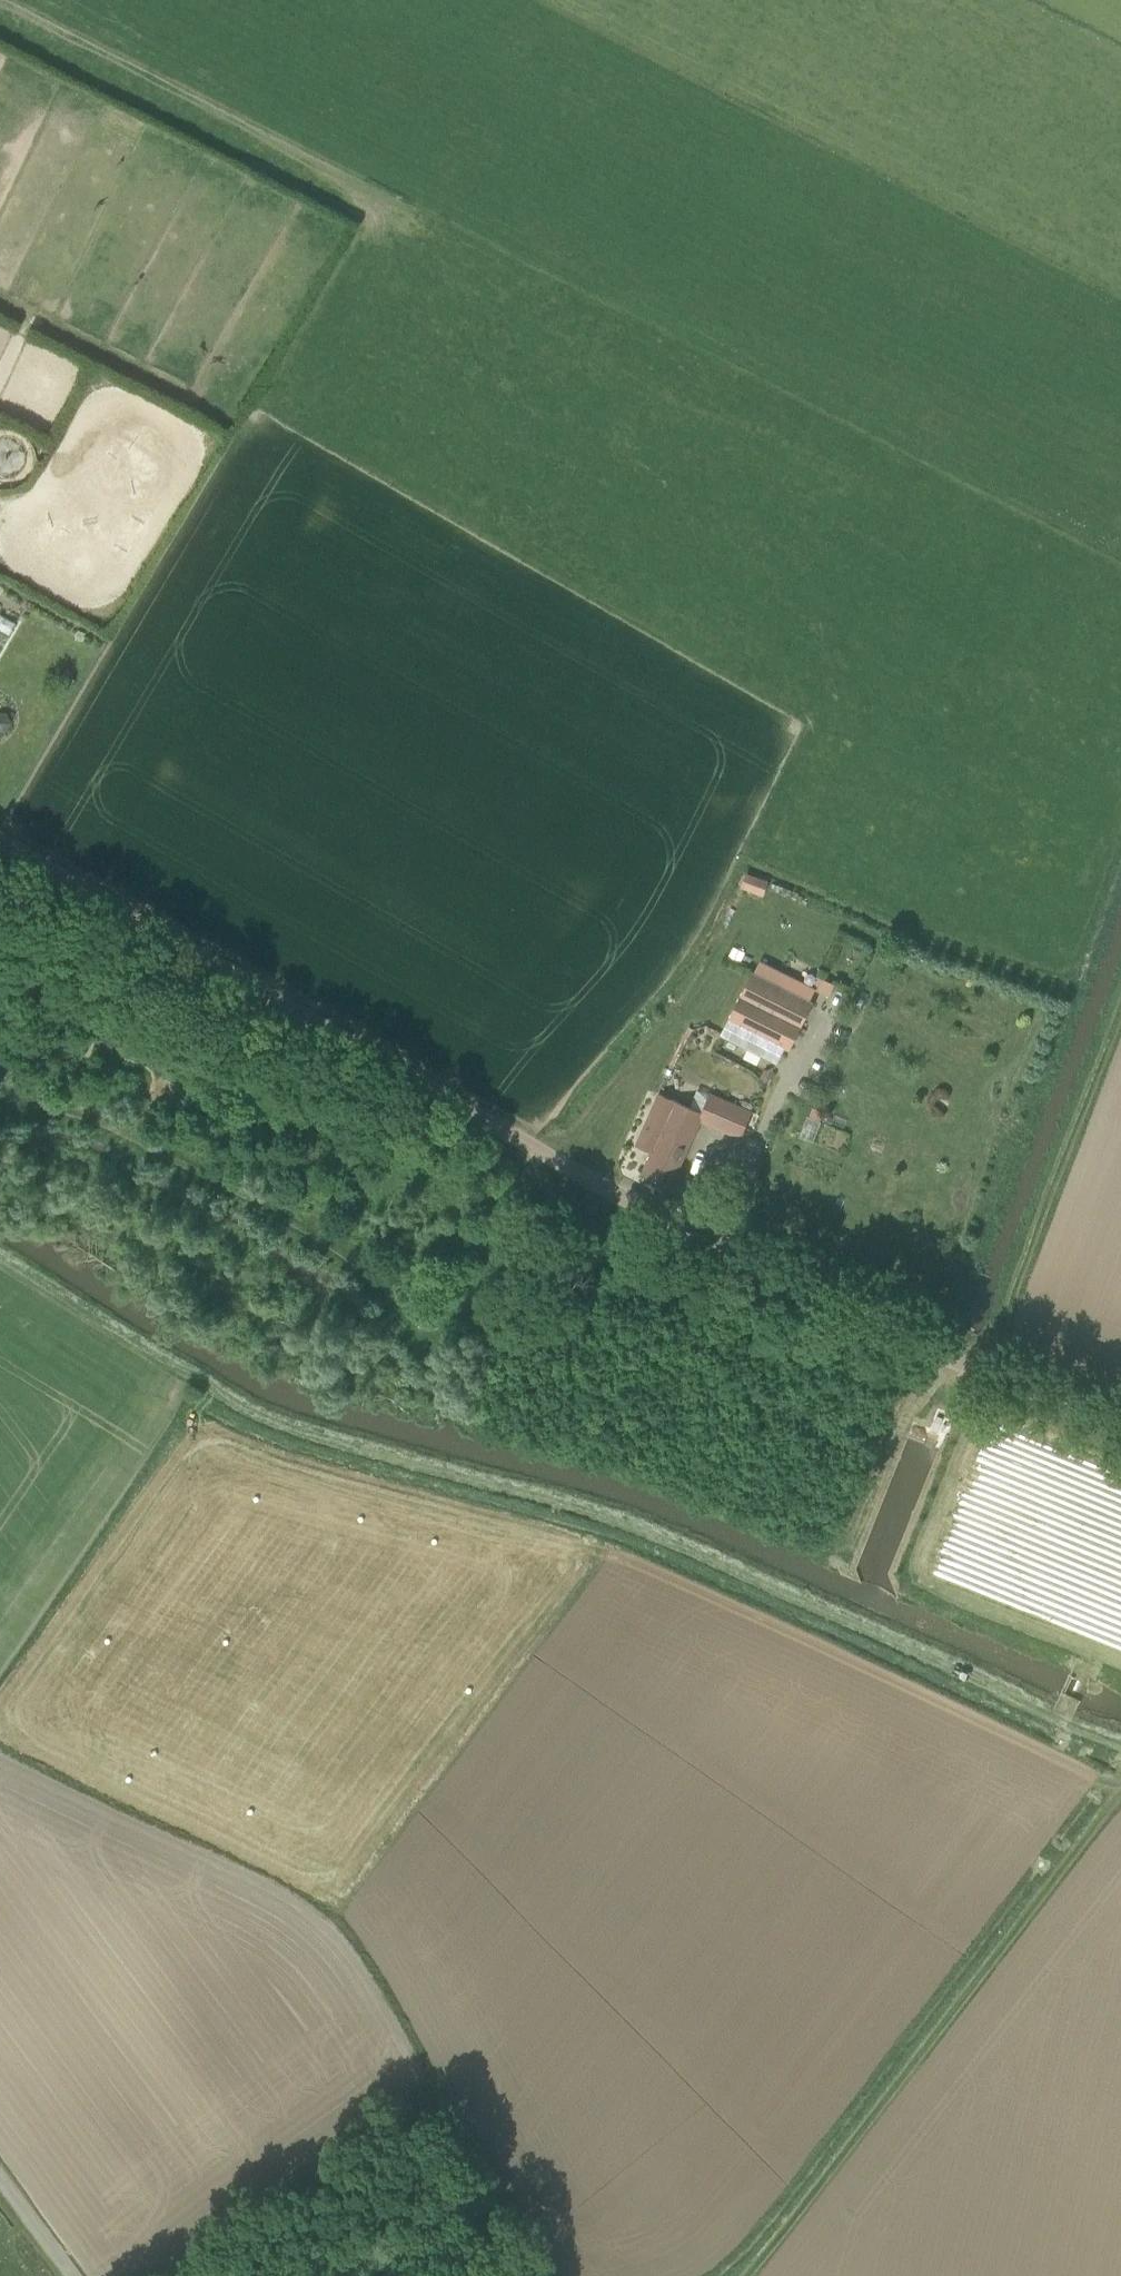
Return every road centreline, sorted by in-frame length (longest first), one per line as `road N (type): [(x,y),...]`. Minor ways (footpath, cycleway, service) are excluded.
road 1 (unclassified): [(1120,1428),(937,1354),(699,1240),(0,839)]
road 2 (track): [(1120,1744),(609,1527),(220,1401)]
road 3 (track): [(981,1372),(1120,997)]
road 4 (unclassified): [(75,2275),(0,2177)]

